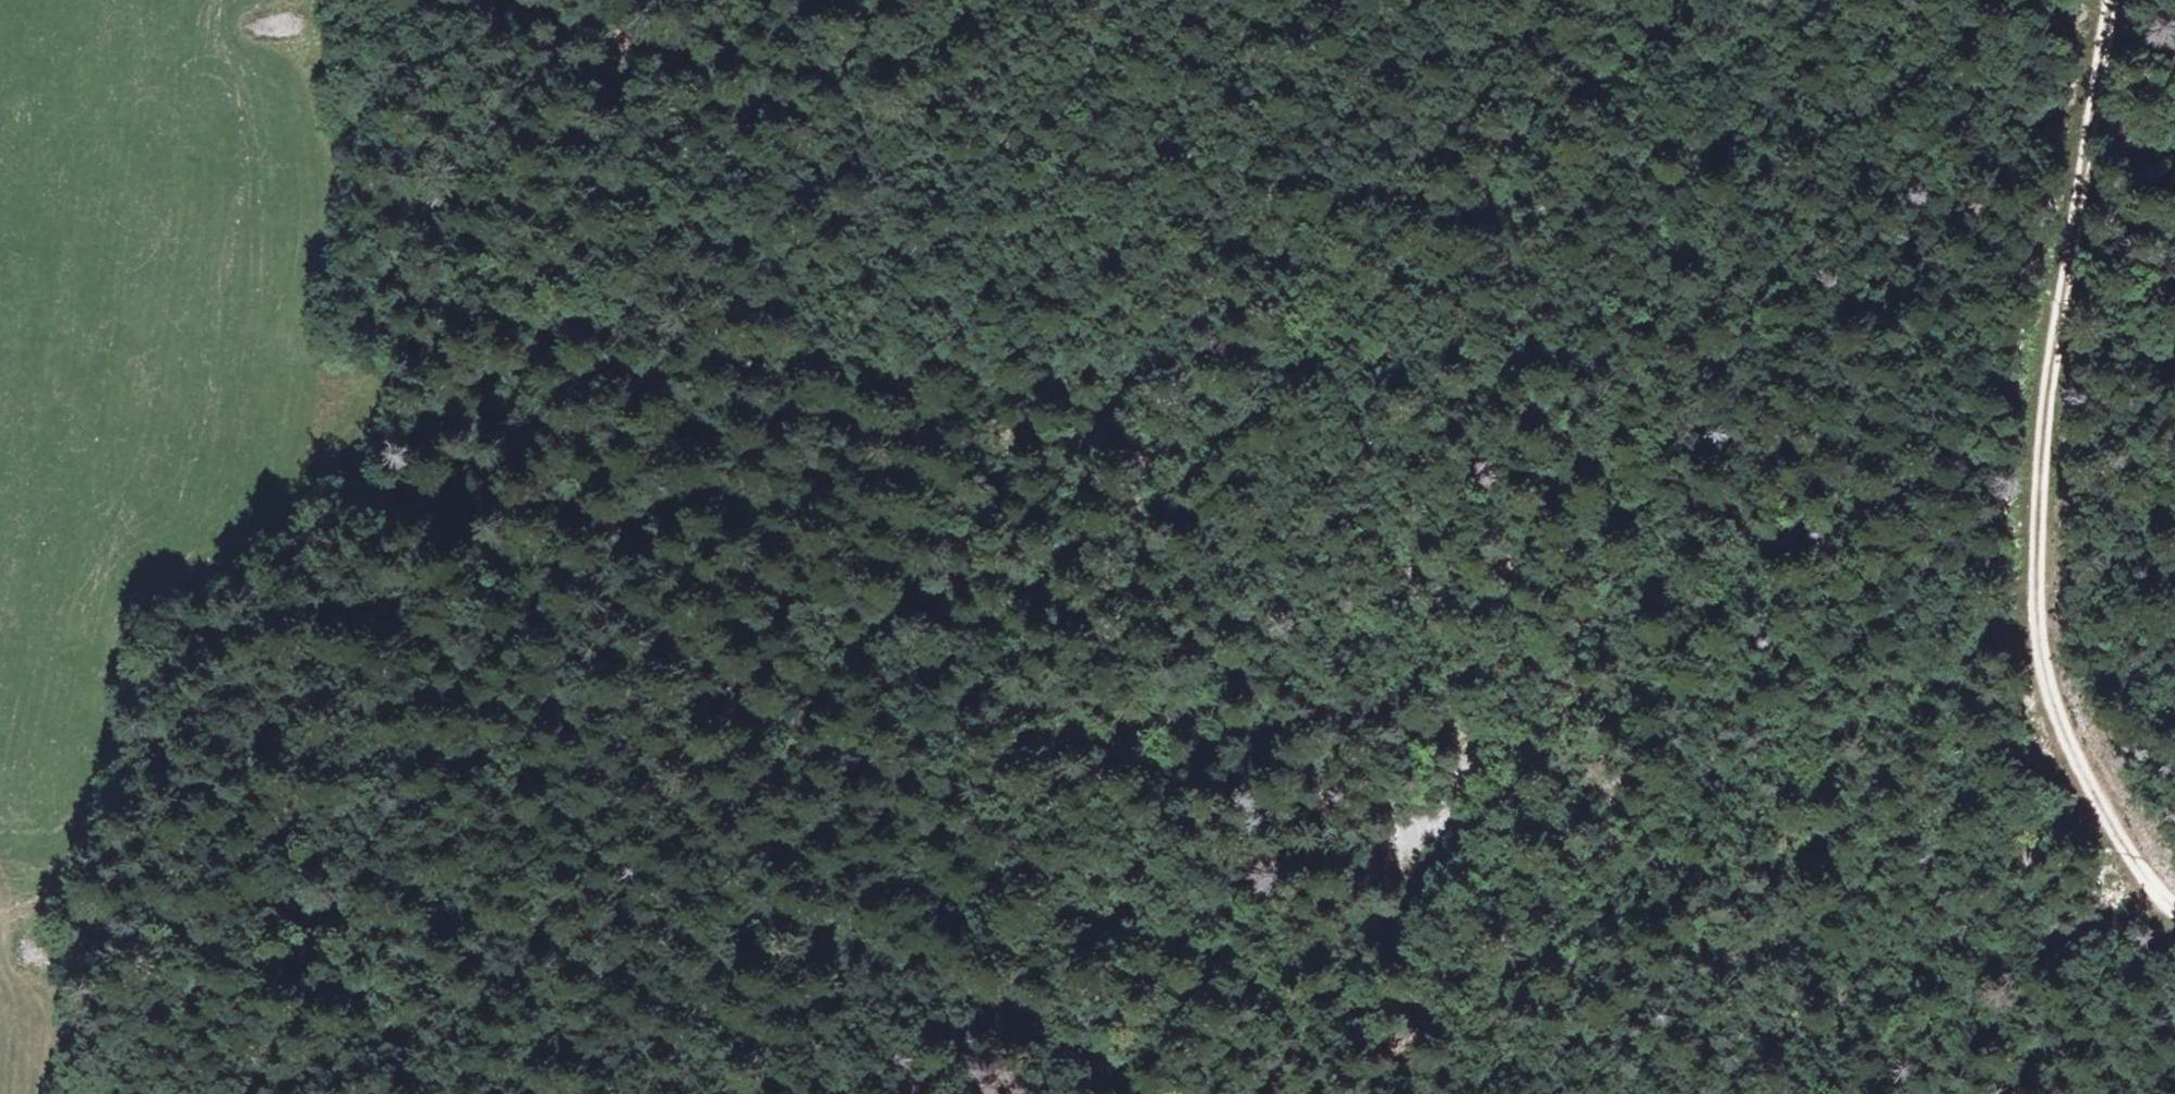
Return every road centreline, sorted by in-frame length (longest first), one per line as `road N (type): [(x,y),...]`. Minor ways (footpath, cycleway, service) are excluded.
road 1 (track): [(2116,0),(2052,217),(2055,313),(2028,474),(2043,654),(2062,729),(2097,801),(2174,903)]

